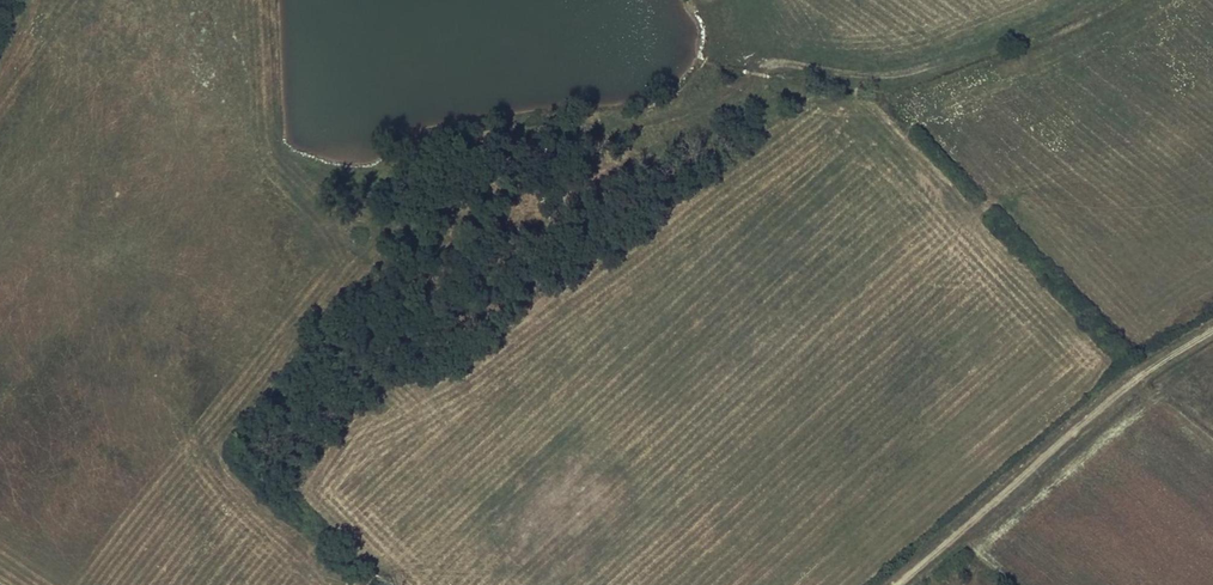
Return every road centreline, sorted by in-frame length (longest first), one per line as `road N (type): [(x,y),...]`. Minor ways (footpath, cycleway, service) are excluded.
road 1 (track): [(1212,330),(1137,376),(899,584)]

